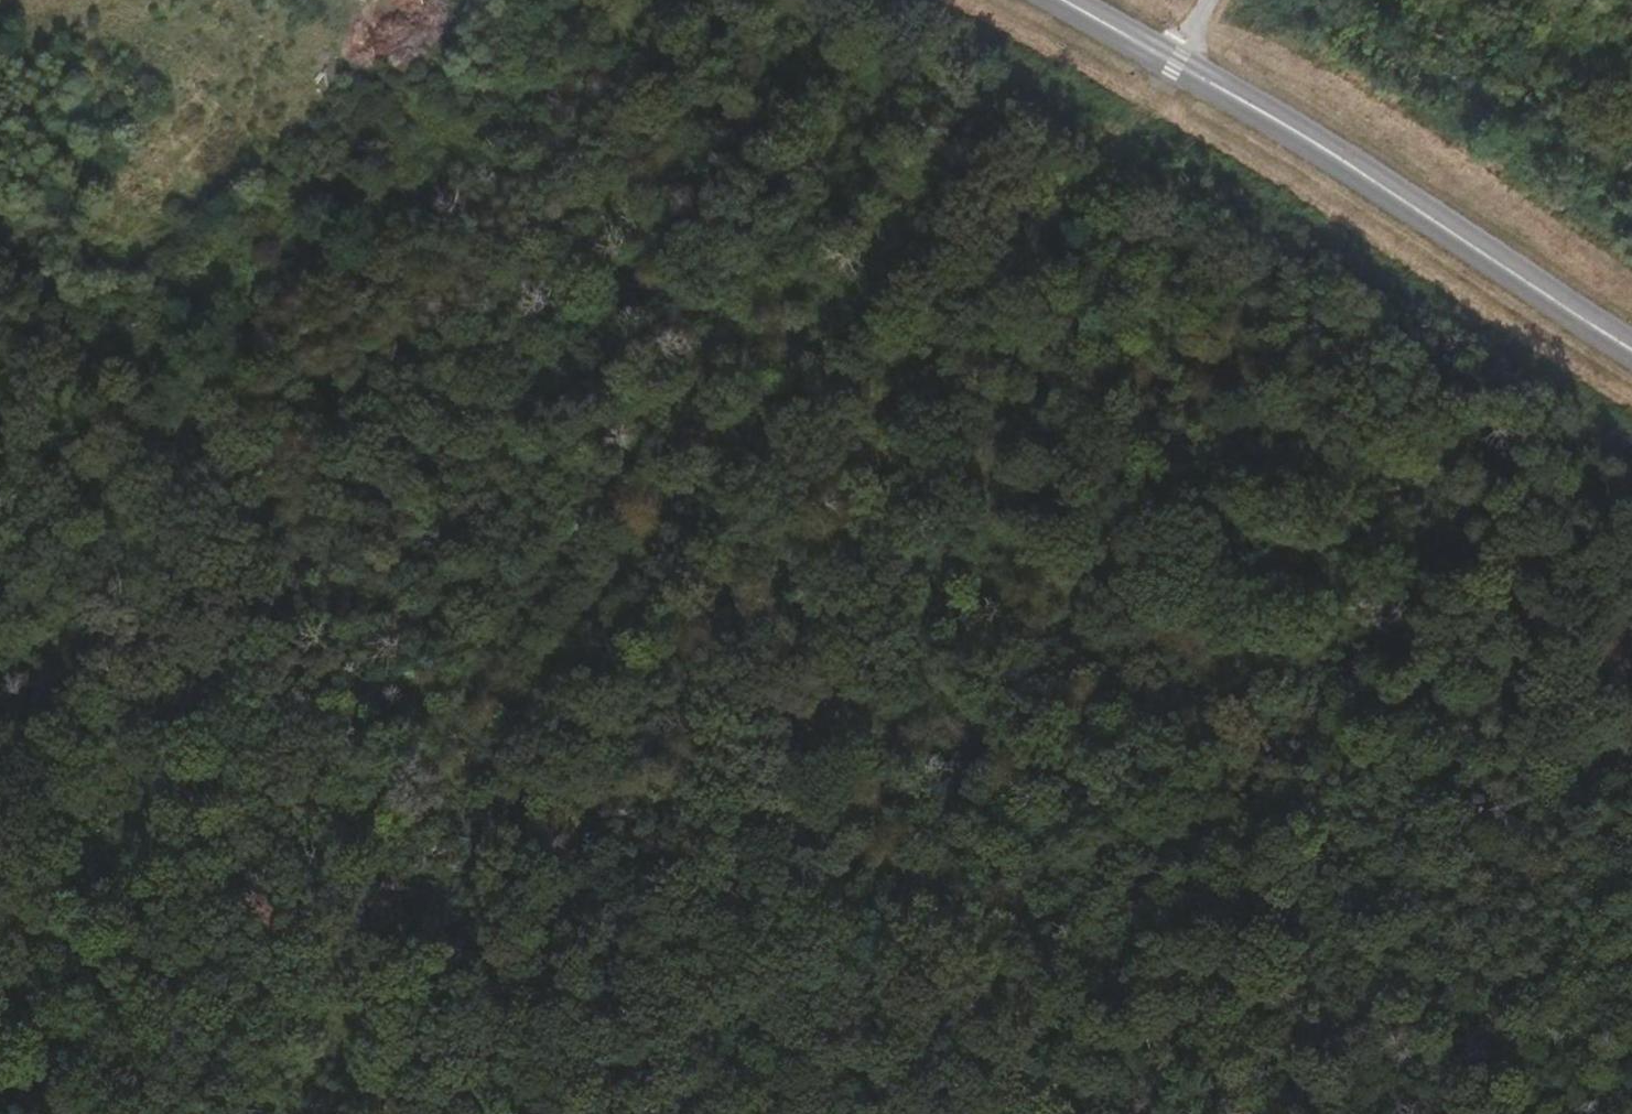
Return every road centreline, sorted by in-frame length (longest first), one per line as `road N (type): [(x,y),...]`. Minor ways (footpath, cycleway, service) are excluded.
road 1 (unclassified): [(1047,0),(1631,344)]

